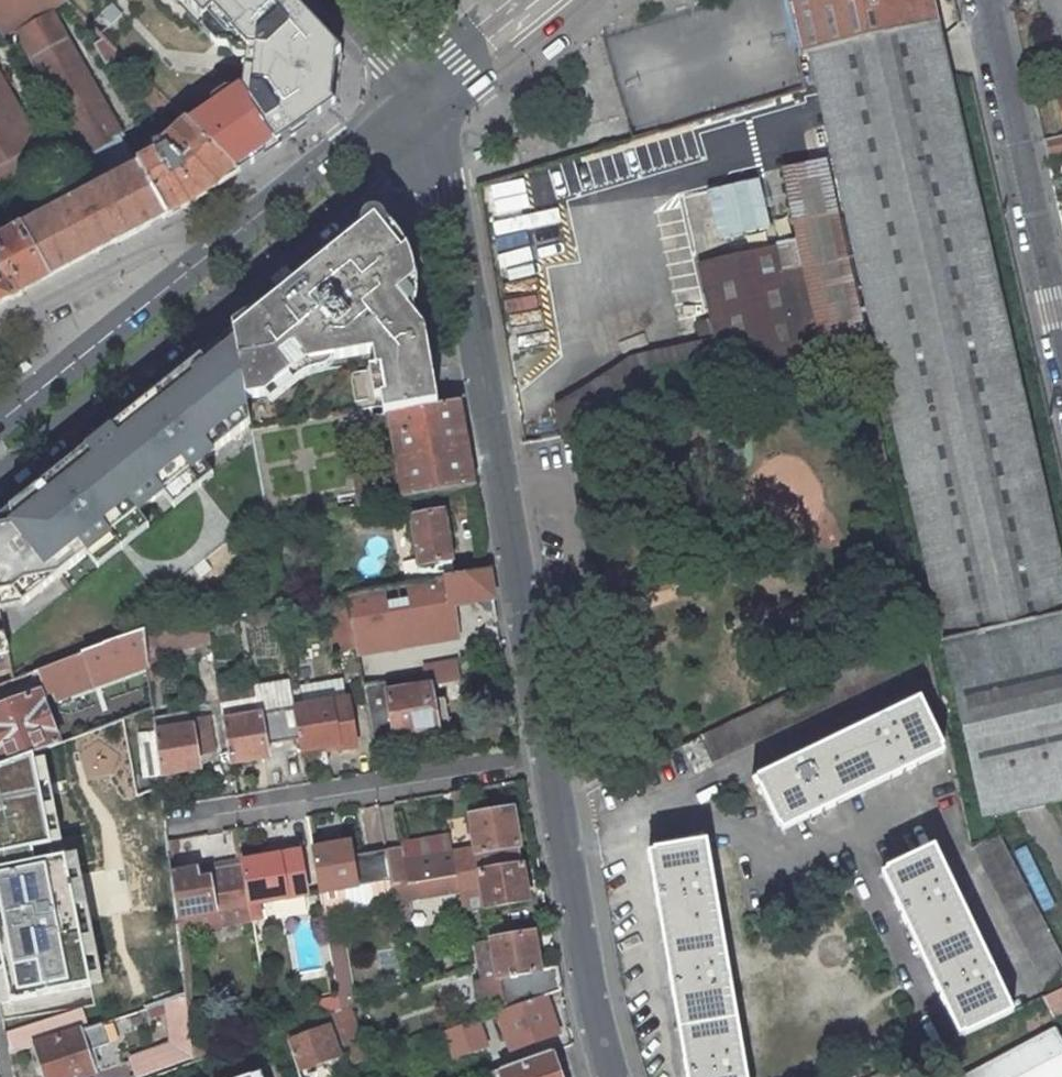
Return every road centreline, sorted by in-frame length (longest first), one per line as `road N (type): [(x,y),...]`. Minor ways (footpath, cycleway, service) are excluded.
road 1 (tertiary): [(548,767),(434,126)]
road 2 (secondary): [(3,472),(434,126)]
road 3 (secondary): [(416,89),(0,422)]
road 4 (residential): [(548,767),(184,824)]
road 5 (residential): [(982,0),(1061,339)]
road 6 (tertiary): [(611,1076),(548,767)]
road 7 (secondary): [(434,126),(592,0)]
road 8 (secondary): [(532,0),(416,89)]

